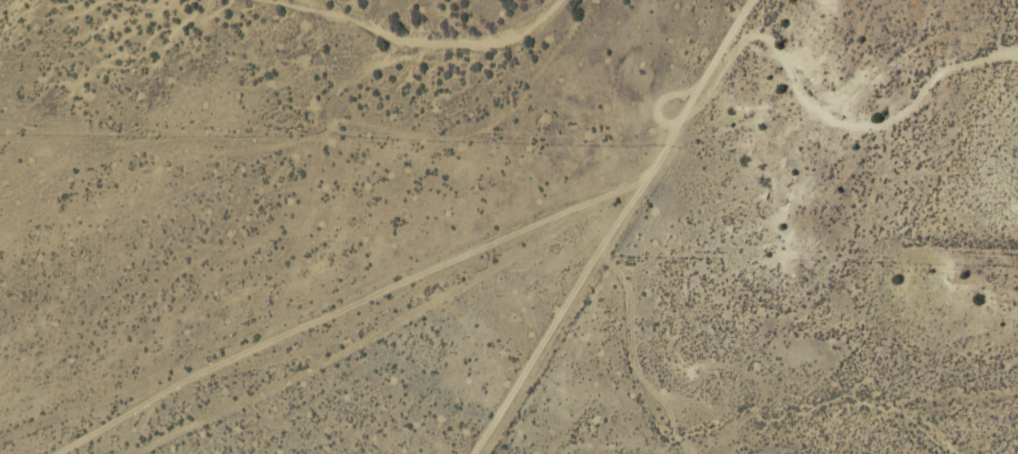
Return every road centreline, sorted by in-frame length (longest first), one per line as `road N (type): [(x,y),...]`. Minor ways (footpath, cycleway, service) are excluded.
road 1 (track): [(479,453),(750,0)]
road 2 (track): [(200,370),(656,166)]
road 3 (track): [(53,453),(200,370)]

